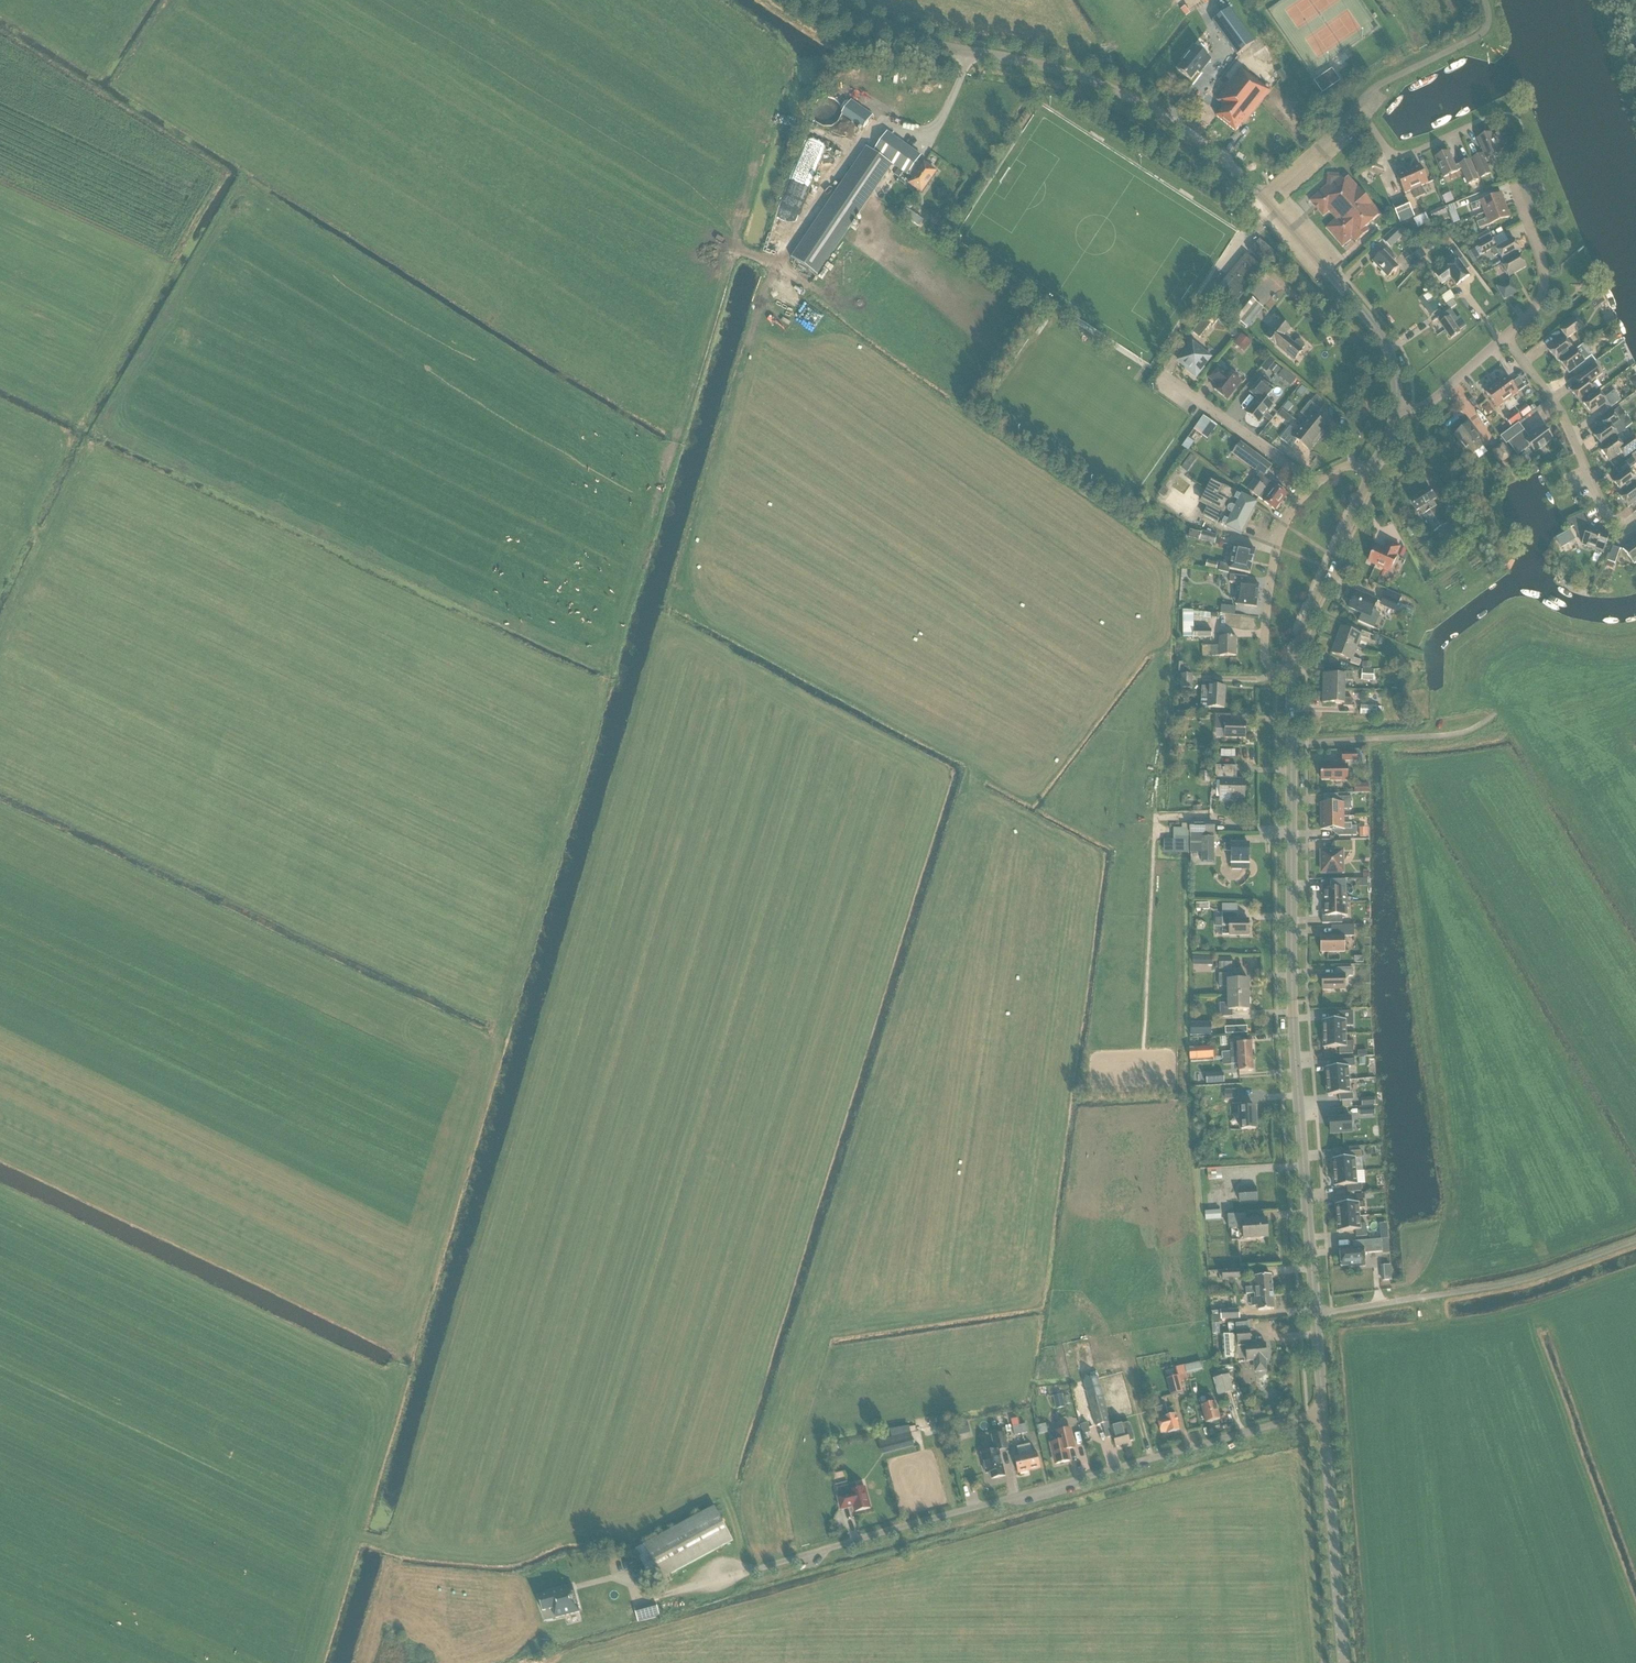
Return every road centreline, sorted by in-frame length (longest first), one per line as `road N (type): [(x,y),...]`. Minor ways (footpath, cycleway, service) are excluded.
road 1 (tertiary): [(1316,1313),(1291,1010),(1289,671)]
road 2 (residential): [(745,1573),(1324,1416)]
road 3 (tertiary): [(1262,198),(1179,128),(1126,96),(1036,61),(888,34),(830,0)]
road 4 (unclassified): [(1316,1313),(1514,1282),(1635,1240)]
road 5 (tertiary): [(1396,405),(1381,338),(1262,198)]
road 6 (tertiary): [(1348,1662),(1324,1416)]
road 7 (residential): [(1635,524),(1610,522),(1560,410),(1505,337)]
road 8 (tertiary): [(1289,671),(1372,472)]
road 9 (residential): [(1315,484),(1285,524),(1270,582),(1265,658),(1289,671)]
road 10 (residential): [(1315,484),(1162,378)]
road 11 (unclassified): [(1357,107),(1381,85),(1480,35),(1489,18),(1485,0)]
road 12 (residential): [(1505,337),(1544,287),(1514,185)]
road 13 (residential): [(1470,126),(1394,154),(1357,107)]
road 14 (residential): [(1396,405),(1433,400),(1505,337)]
road 15 (unclassified): [(1262,198),(1357,107)]

